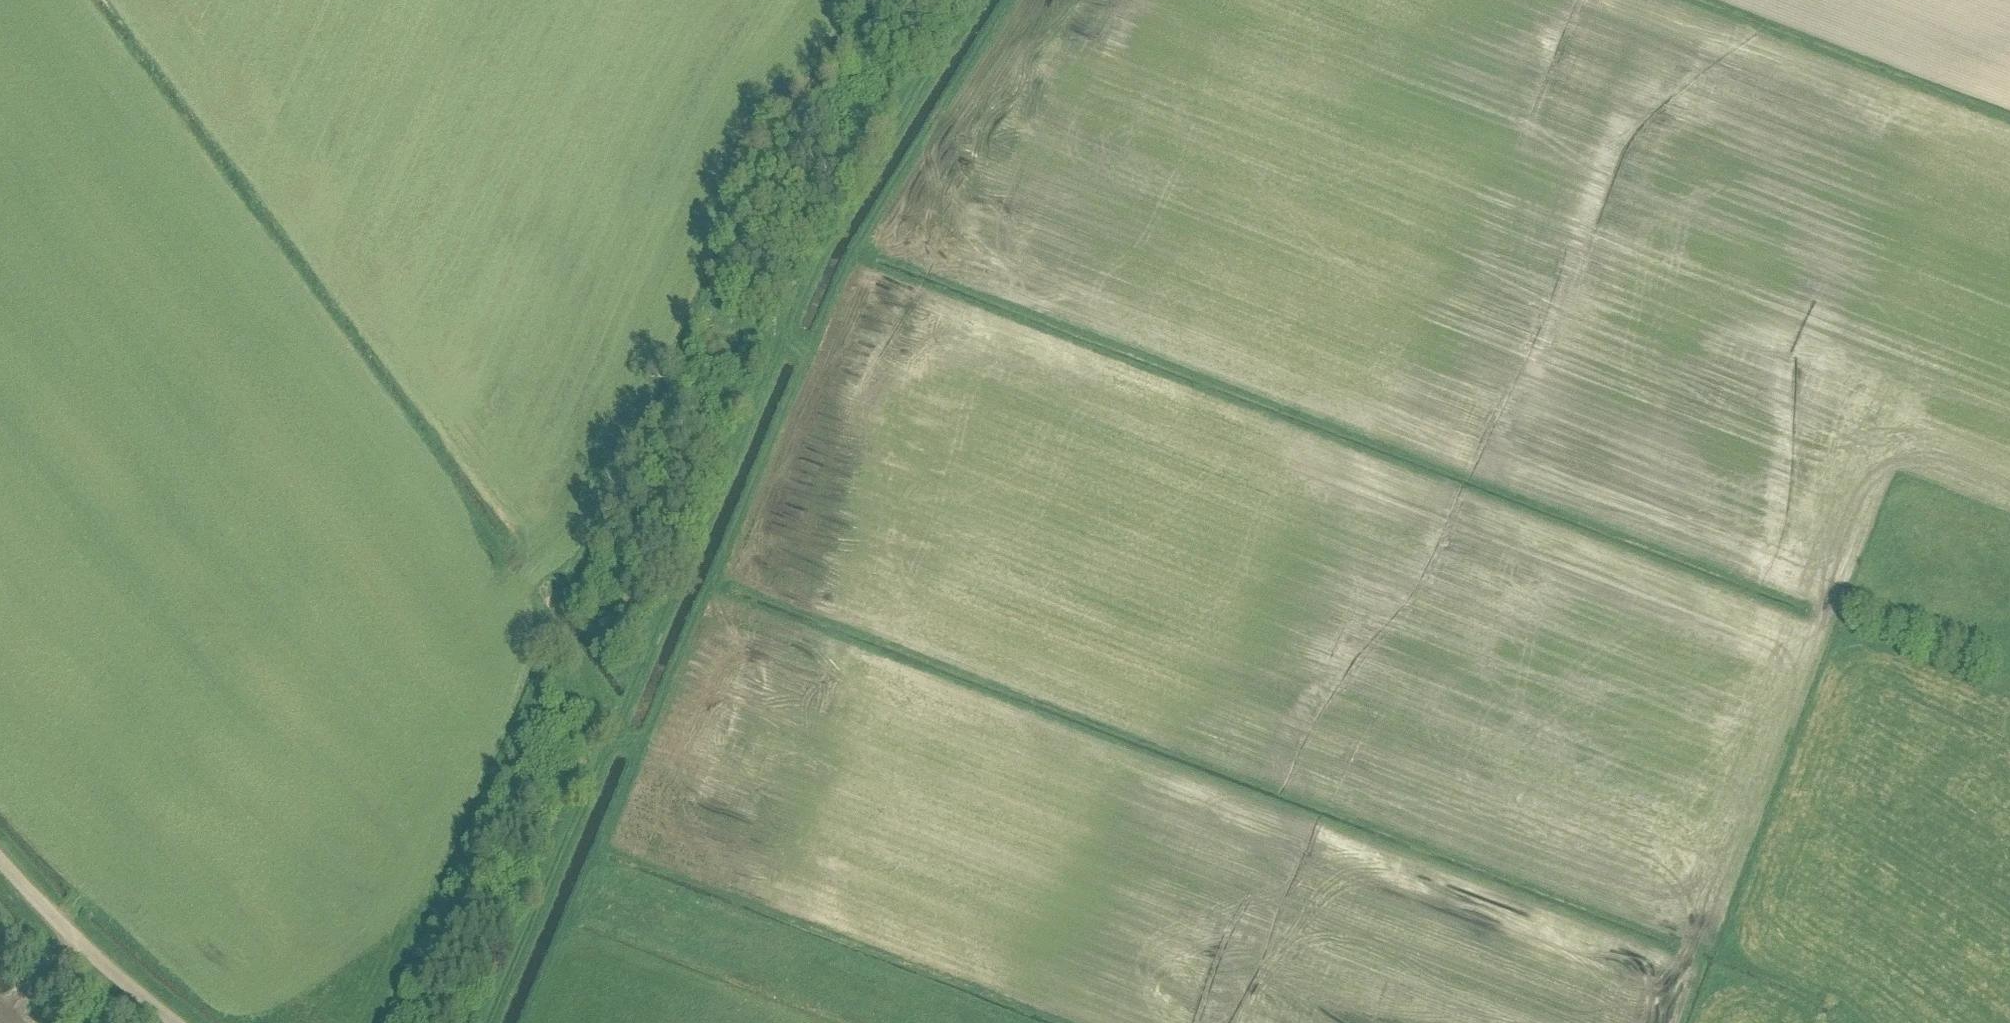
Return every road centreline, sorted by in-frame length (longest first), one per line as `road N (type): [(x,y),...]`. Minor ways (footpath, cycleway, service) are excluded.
road 1 (unclassified): [(173,1022),(0,861)]

